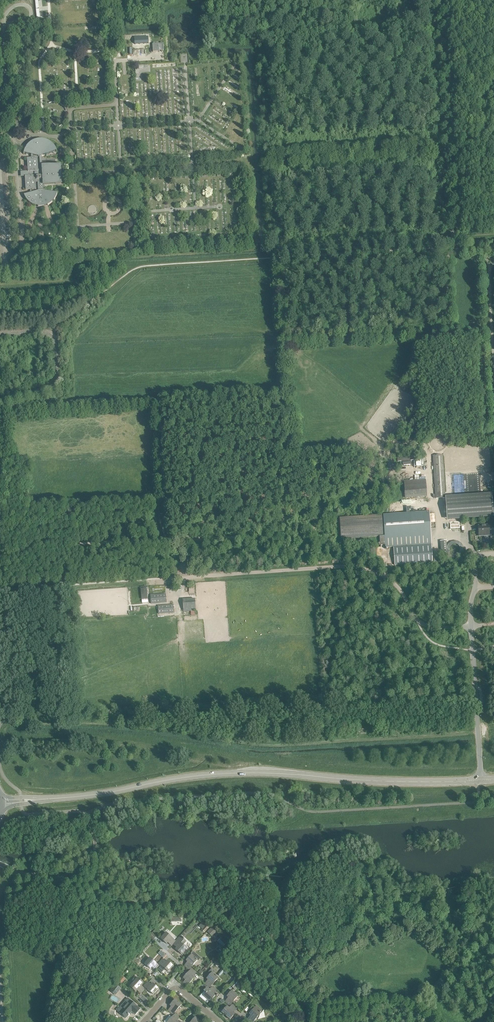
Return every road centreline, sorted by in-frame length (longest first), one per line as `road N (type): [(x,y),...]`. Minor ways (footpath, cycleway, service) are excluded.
road 1 (tertiary): [(478,781),(214,773),(64,799)]
road 2 (unclassified): [(470,626),(421,623),(393,582),(360,568),(168,578)]
road 3 (unclassified): [(478,781),(470,626)]

